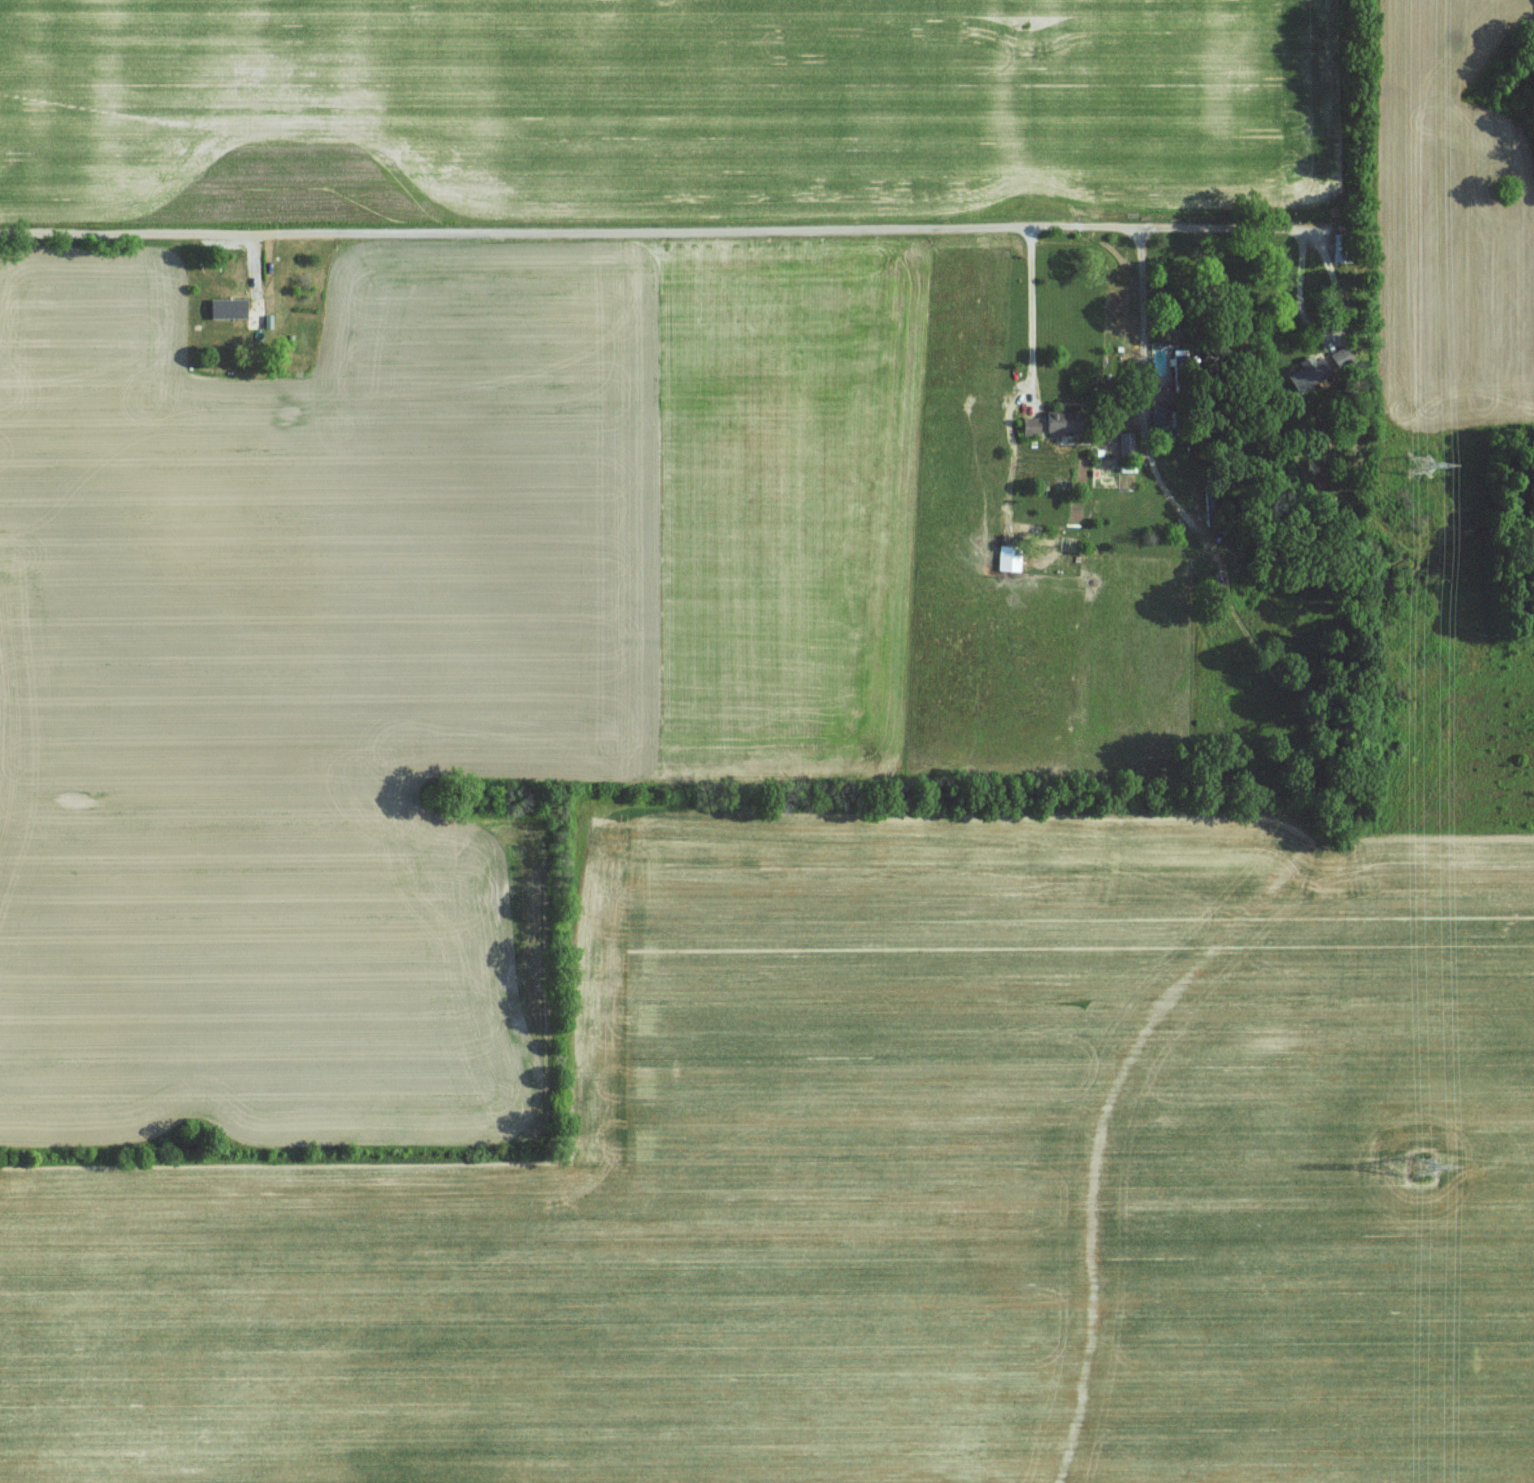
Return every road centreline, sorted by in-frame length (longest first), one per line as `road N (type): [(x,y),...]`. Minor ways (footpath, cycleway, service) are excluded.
road 1 (residential): [(0,234),(1134,225)]

